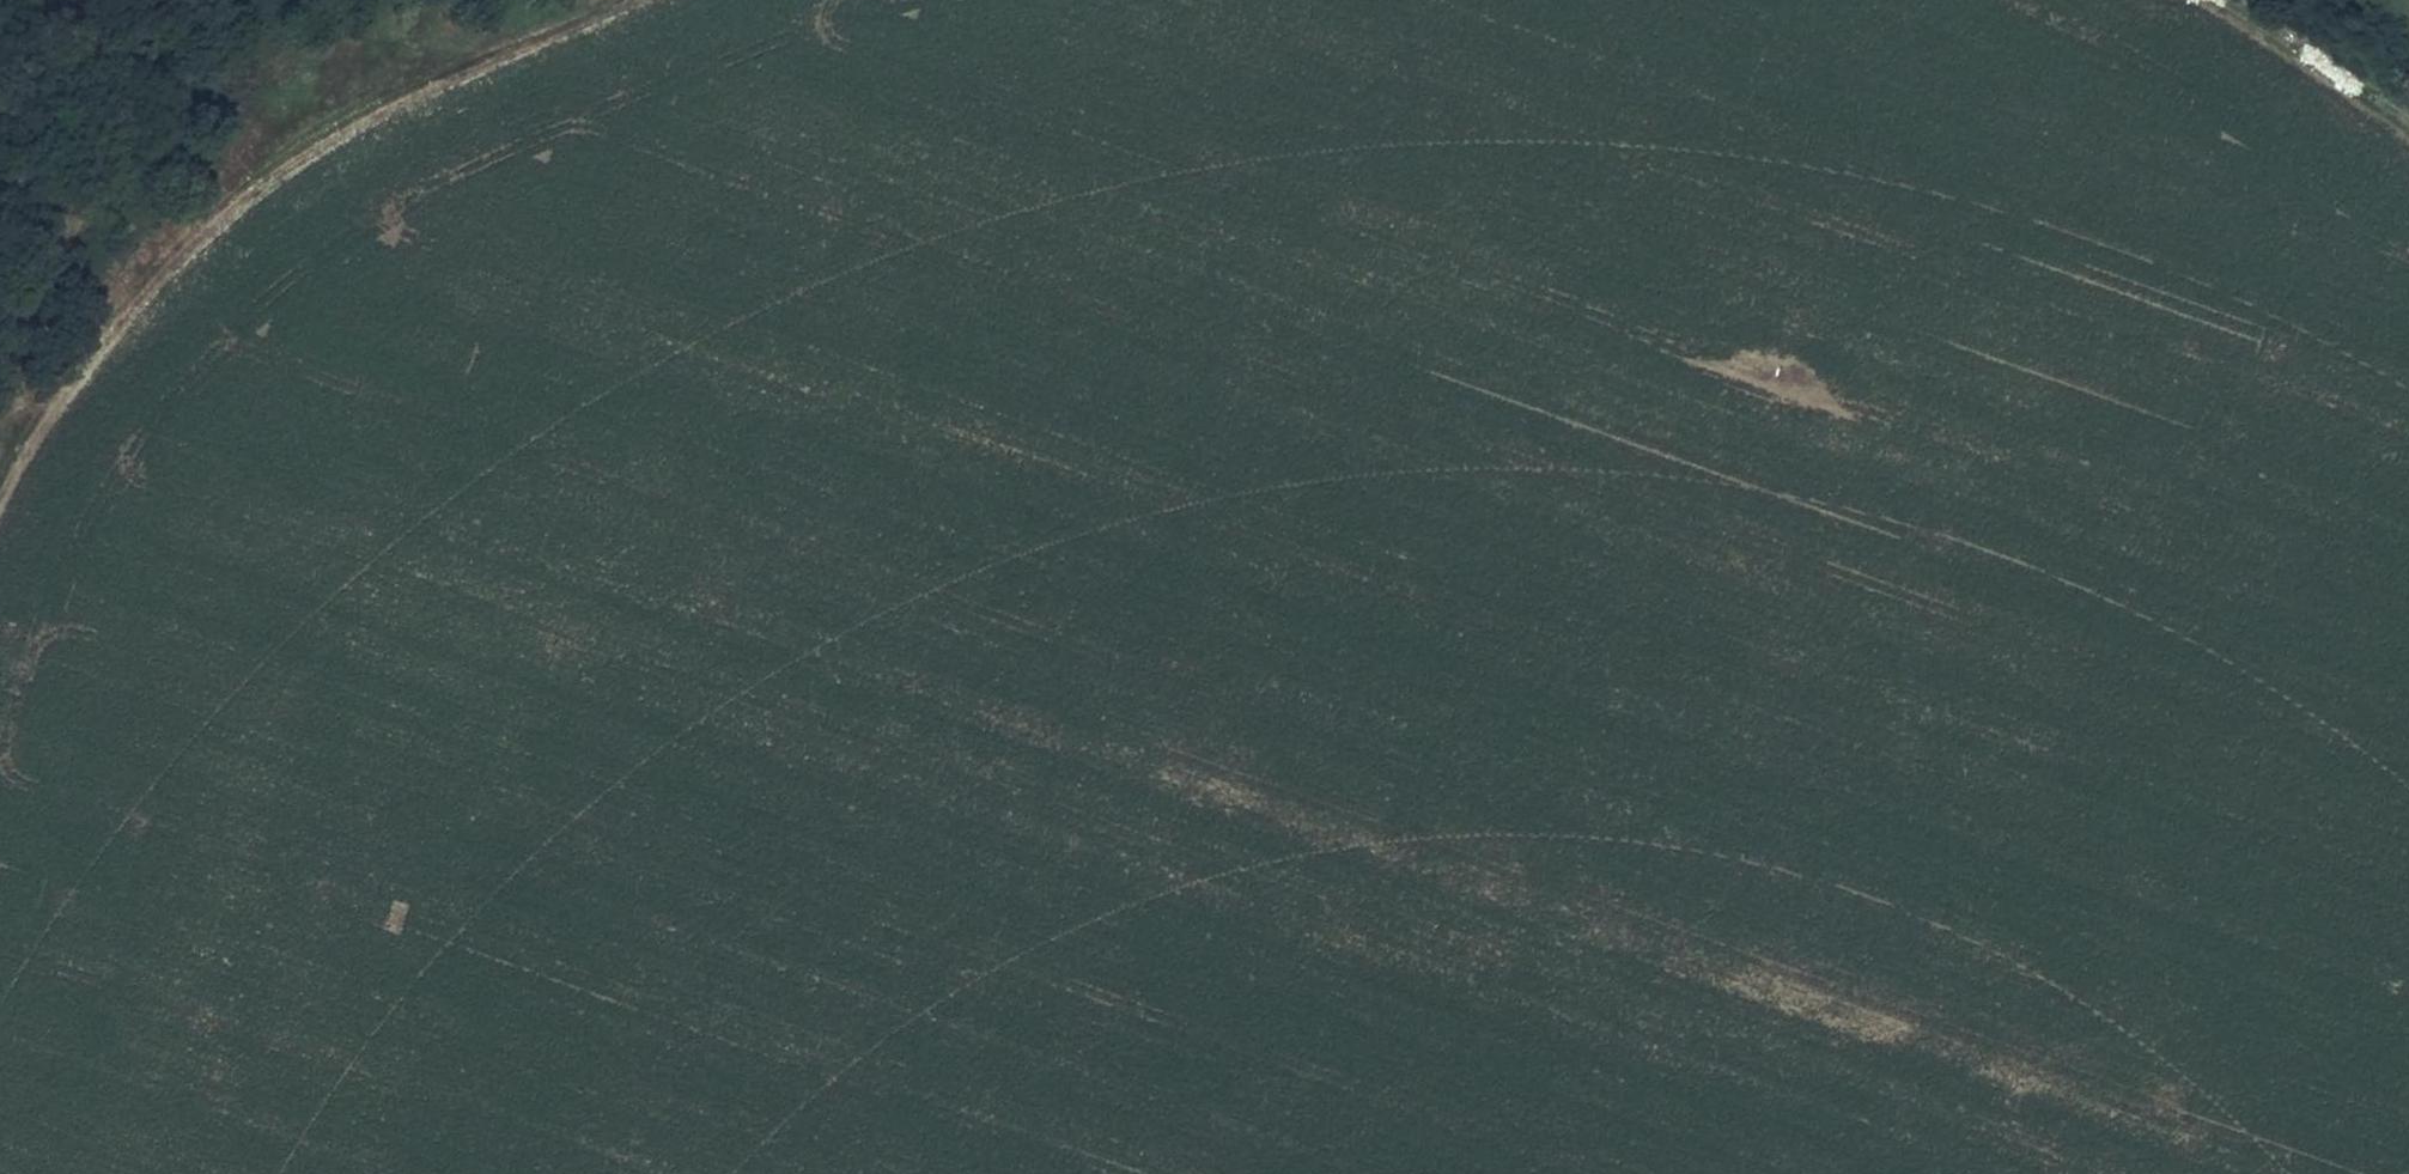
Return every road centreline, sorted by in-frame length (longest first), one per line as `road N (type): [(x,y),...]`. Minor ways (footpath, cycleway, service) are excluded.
road 1 (track): [(0,490),(52,391),(290,151),(636,0)]
road 2 (track): [(2408,129),(2289,45),(2205,0)]

